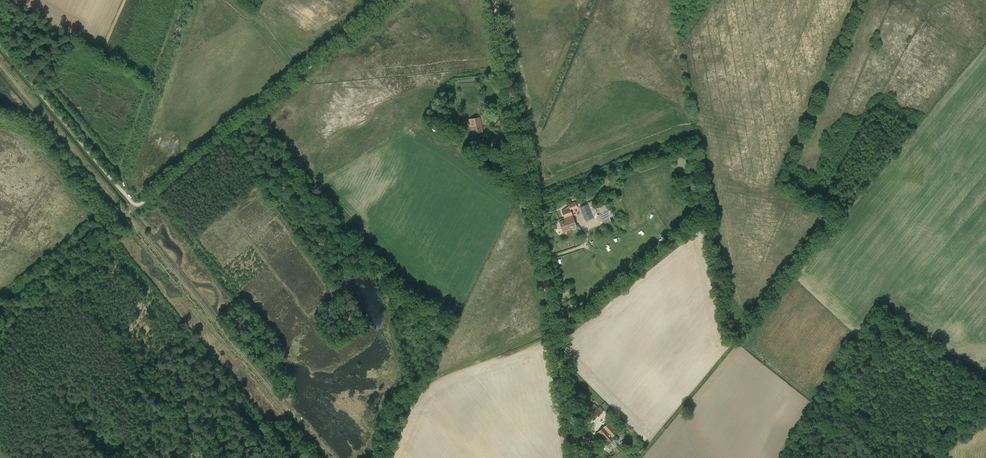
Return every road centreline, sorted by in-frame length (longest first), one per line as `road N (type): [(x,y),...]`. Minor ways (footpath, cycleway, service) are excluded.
road 1 (unclassified): [(576,457),(494,0)]
road 2 (track): [(137,207),(0,46)]

